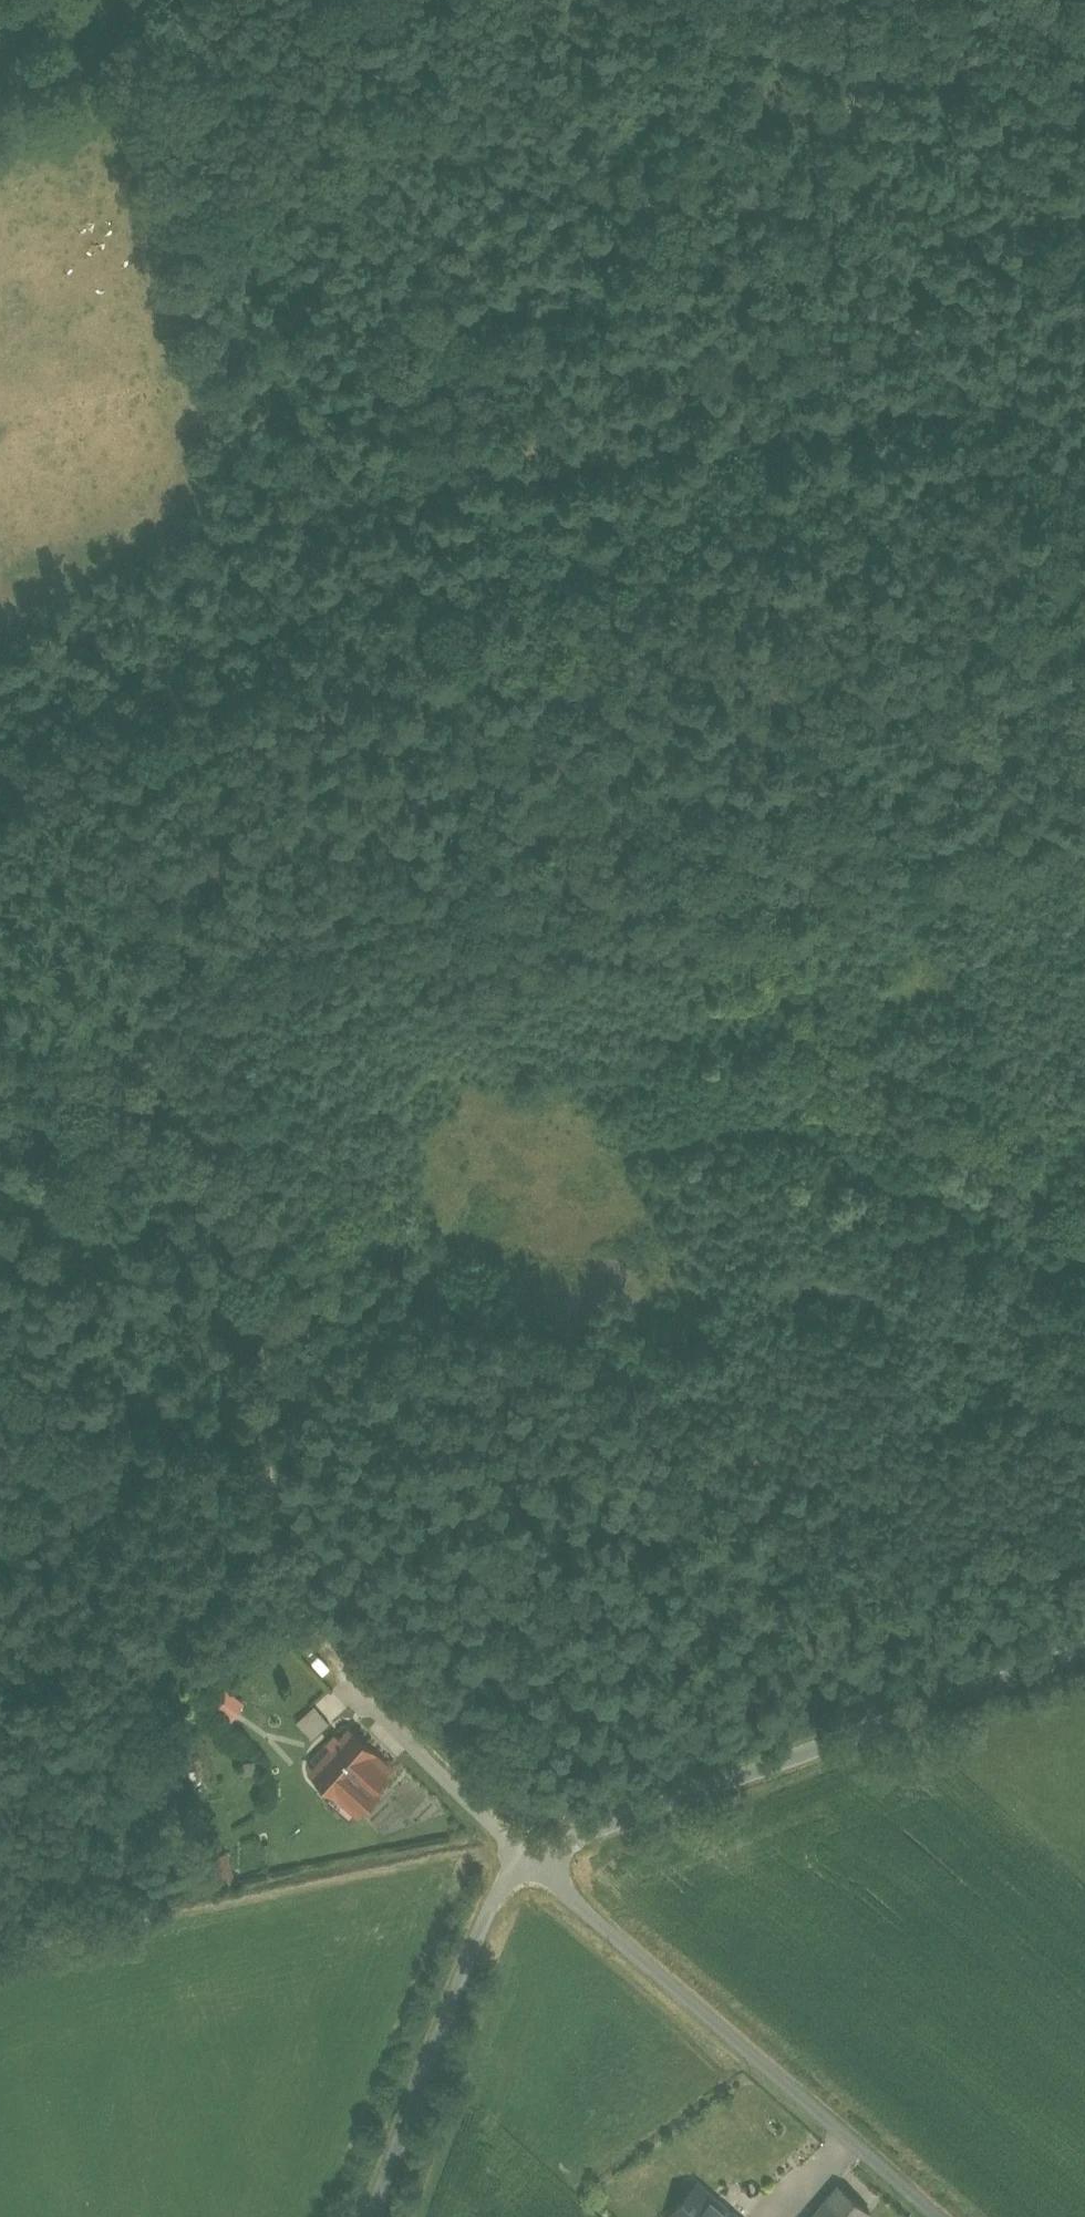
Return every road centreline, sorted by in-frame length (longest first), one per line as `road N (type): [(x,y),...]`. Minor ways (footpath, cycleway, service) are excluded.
road 1 (track): [(0,1033),(90,1100),(240,1250),(289,1584),(337,1671),(534,1853)]
road 2 (residential): [(534,1853),(1084,1655)]
road 3 (residential): [(939,2216),(534,1853)]
road 4 (residential): [(380,2216),(508,1878),(534,1853)]

